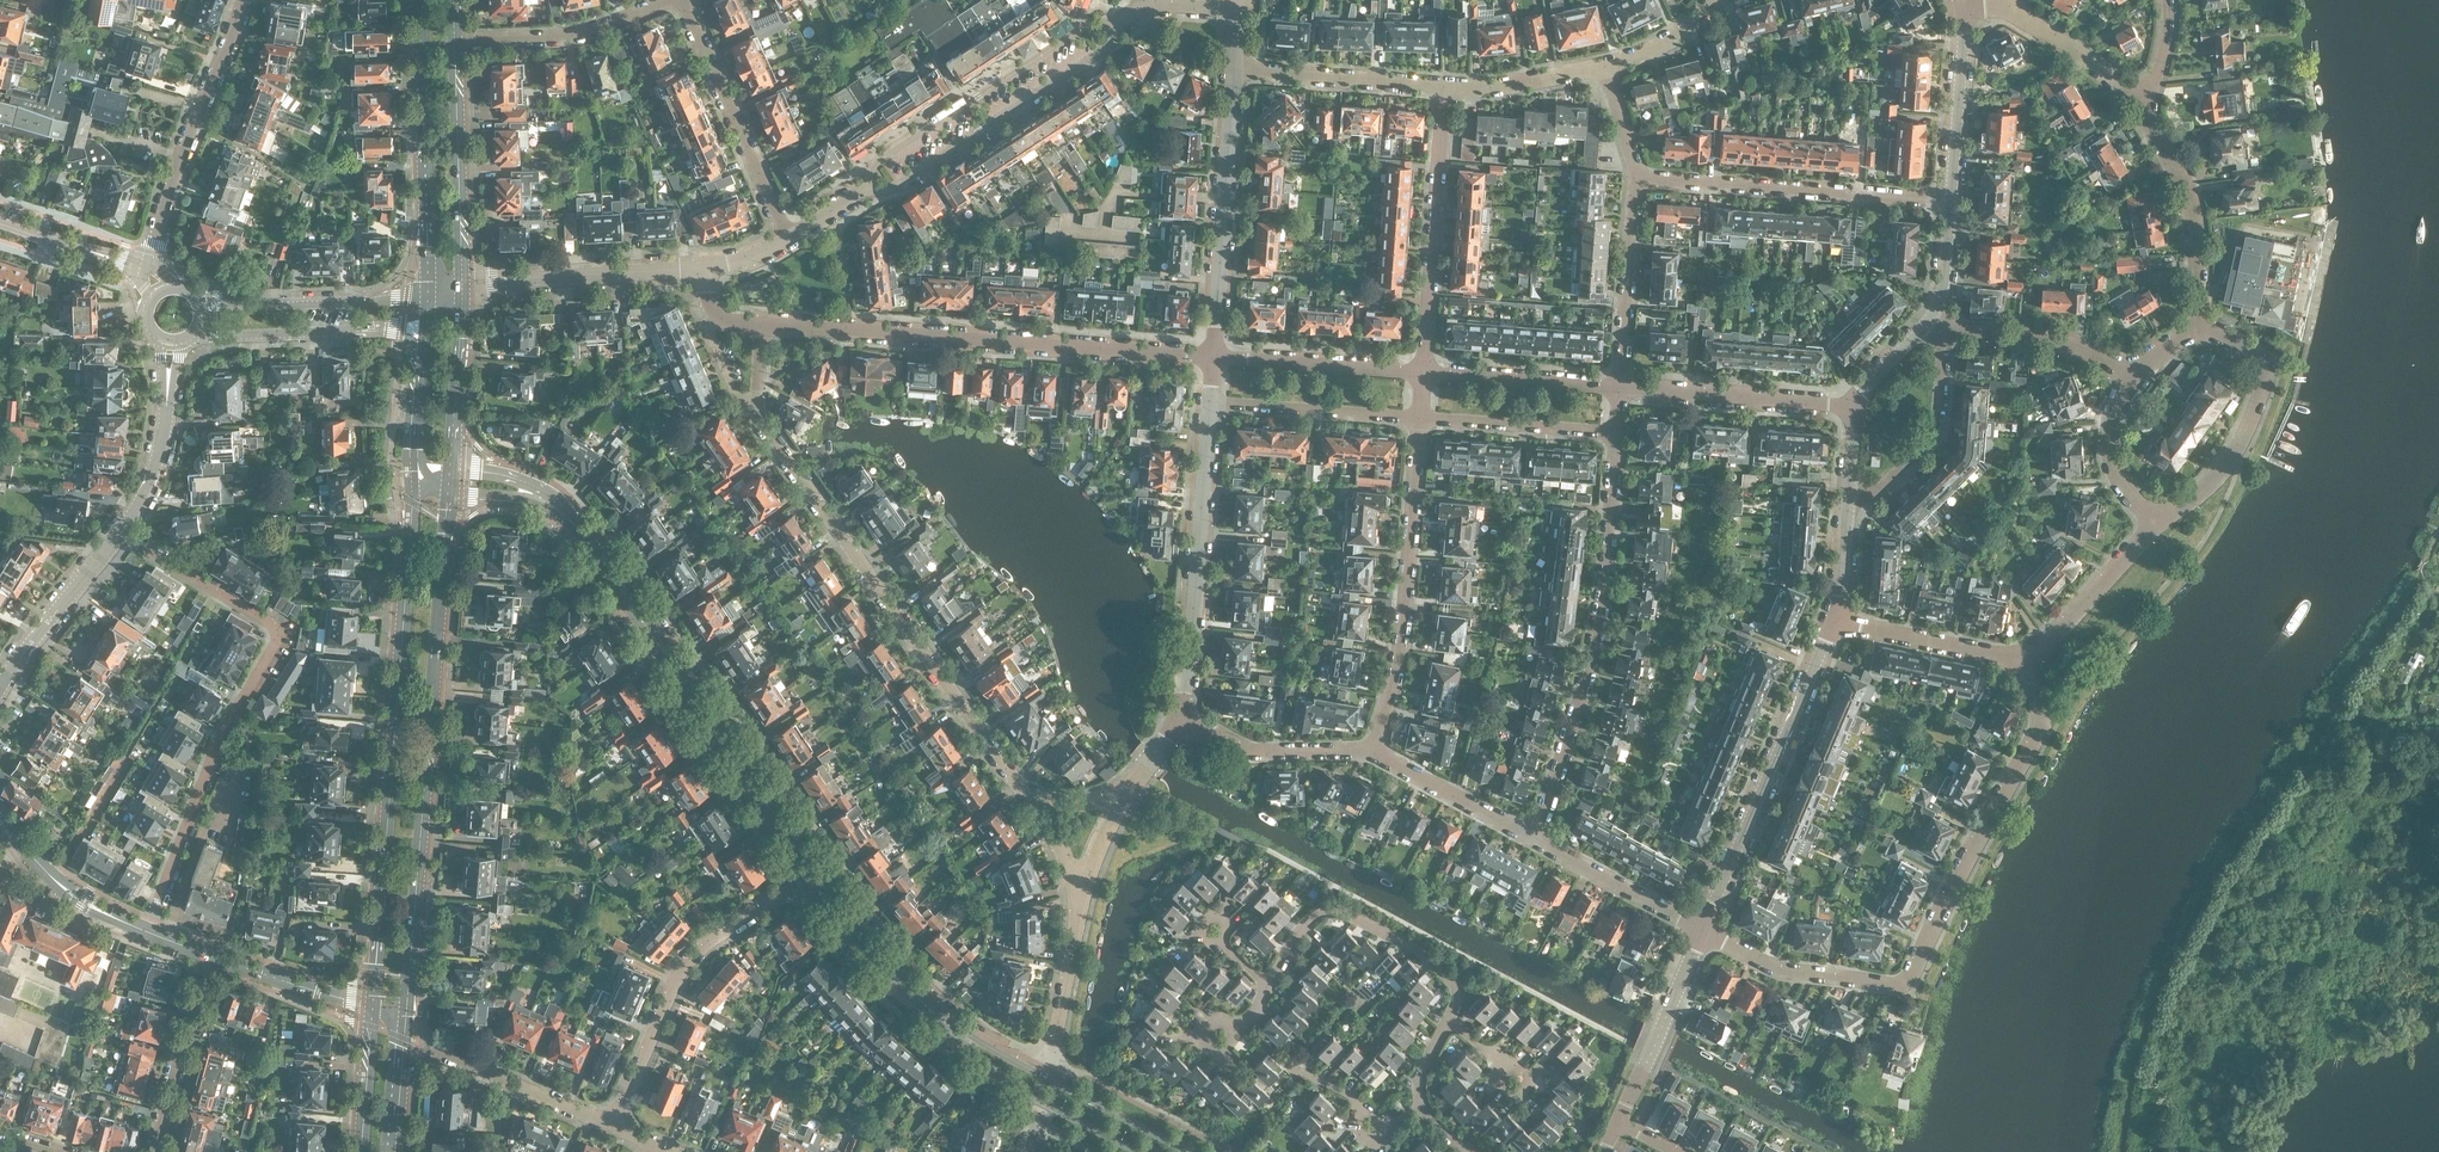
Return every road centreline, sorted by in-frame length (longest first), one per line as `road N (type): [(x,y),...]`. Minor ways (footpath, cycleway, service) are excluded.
road 1 (primary): [(413,474),(372,1005)]
road 2 (residential): [(117,536),(285,627),(233,712),(145,930)]
road 3 (primary): [(406,1014),(449,491)]
road 4 (residential): [(759,410),(1027,803)]
road 5 (secondary): [(816,871),(573,521),(542,496)]
road 6 (residential): [(1215,355),(764,324)]
road 7 (residential): [(1535,838),(1594,651),(1615,429)]
road 8 (residential): [(1909,974),(2039,730),(2023,655)]
road 9 (residential): [(1374,754),(1401,658),(1423,418)]
road 10 (residential): [(1702,926),(1835,618)]
road 11 (residential): [(816,871),(693,966),(617,1126)]
road 12 (residential): [(1951,200),(1637,178)]
road 13 (residential): [(1181,714),(1212,405)]
road 14 (residential): [(869,185),(889,191),(1101,55),(1115,22)]
road 15 (residential): [(1115,22),(1083,28),(872,165),(869,185)]
road 16 (residential): [(138,268),(150,255),(244,0)]
road 17 (primary): [(420,0),(426,289)]
road 18 (residential): [(1449,1021),(1453,975),(1338,908),(1309,920),(1270,987)]
road 19 (residential): [(1215,355),(1235,71)]
road 20 (residential): [(1427,370),(1446,86)]
road 21 (residential): [(788,235),(683,0)]
road 22 (primary): [(463,283),(456,37)]
road 23 (residential): [(2207,327),(2192,196),(2143,97)]
road 24 (residential): [(463,283),(704,266)]
road 25 (tertiary): [(426,289),(367,303),(196,301)]
road 26 (residential): [(1852,403),(1622,386)]
road 27 (tertiary): [(194,330),(423,327)]
road 28 (residential): [(1909,974),(1896,983),(1789,970),(1702,926)]
road 29 (residential): [(1849,511),(1939,441),(1949,335)]
road 30 (residential): [(1618,1123),(1702,926)]
road 31 (residential): [(1427,370),(1215,355)]
road 32 (residential): [(456,37),(576,34),(661,0)]
road 33 (residential): [(1446,86),(1235,71)]
road 34 (residential): [(1423,418),(1212,405)]
road 35 (residential): [(1622,386),(1637,178)]
road 36 (residential): [(117,536),(159,451),(171,338)]
road 37 (secondary): [(951,1028),(881,958),(816,871)]
road 38 (residential): [(153,1151),(207,953)]
road 39 (residential): [(1374,754),(1257,751),(1181,714)]
road 40 (residential): [(1951,200),(1968,1)]
road 41 (residential): [(617,1126),(435,1049)]
road 42 (residential): [(1622,386),(1427,370)]
road 43 (residential): [(1615,429),(1423,418)]
road 44 (residential): [(2023,655),(1835,618)]
road 45 (residential): [(2023,655),(2073,614),(2154,518)]
road 46 (residential): [(0,685),(117,536)]
road 47 (residential): [(1702,926),(1535,838)]
road 48 (primary): [(451,470),(463,283)]
road 49 (residential): [(1049,1076),(1082,894)]
road 50 (residential): [(2127,371),(2044,339),(1949,335)]
road 51 (primary): [(145,930),(83,900),(0,822)]
road 52 (residential): [(1535,838),(1374,754)]
road 53 (residential): [(2232,460),(2267,371),(2258,353),(2207,327)]
road 54 (primary): [(372,1005),(207,953)]
road 55 (secondary): [(1193,1151),(1049,1076)]
road 56 (residential): [(1606,65),(1509,86),(1446,86)]
road 57 (residential): [(2154,518),(2129,489),(2110,438),(2127,371)]
road 58 (residential): [(2143,97),(2009,8)]
road 59 (primary): [(423,327),(413,474)]
road 60 (primary): [(372,1005),(361,1151)]
road 61 (tertiary): [(138,268),(0,220)]
road 62 (primary): [(395,1151),(406,1014)]
road 63 (residential): [(1354,1096),(1289,1062),(1241,1022)]
road 64 (residential): [(1712,0),(1662,45),(1606,65)]
road 65 (residential): [(1931,319),(1946,269),(1951,200)]

